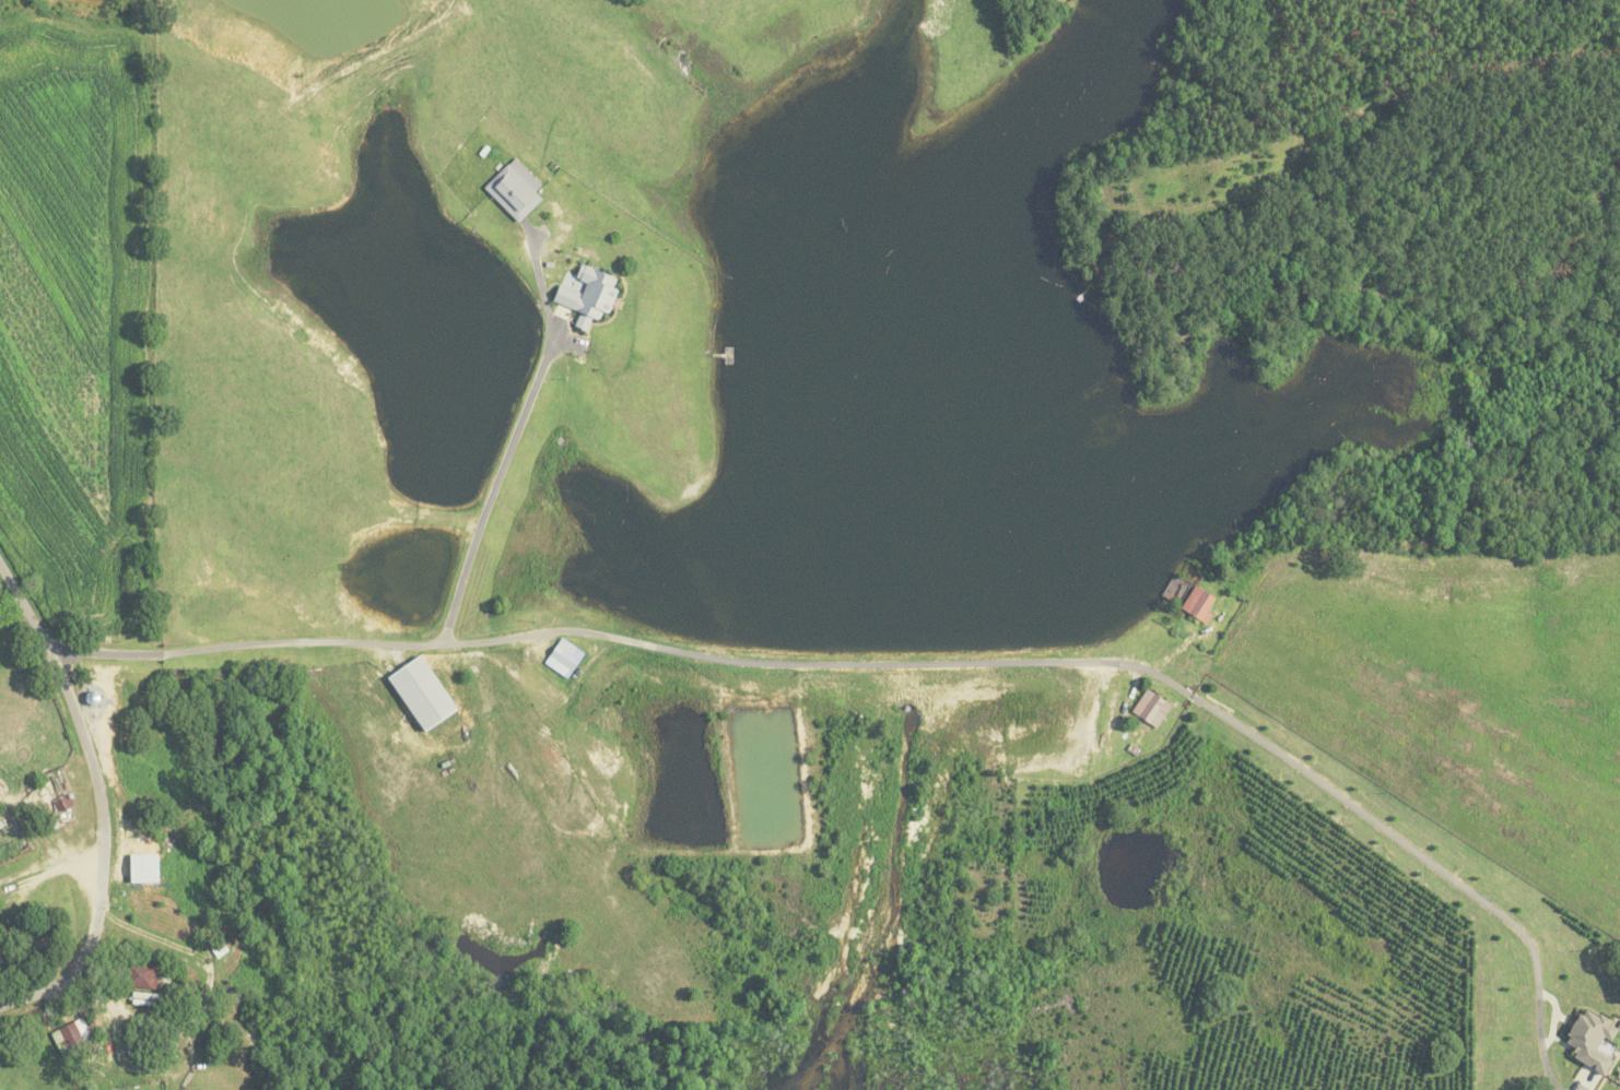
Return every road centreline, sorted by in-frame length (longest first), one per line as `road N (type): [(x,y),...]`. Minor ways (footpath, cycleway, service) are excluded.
road 1 (residential): [(0,1007),(77,967),(92,926),(101,839),(73,715),(0,570)]

